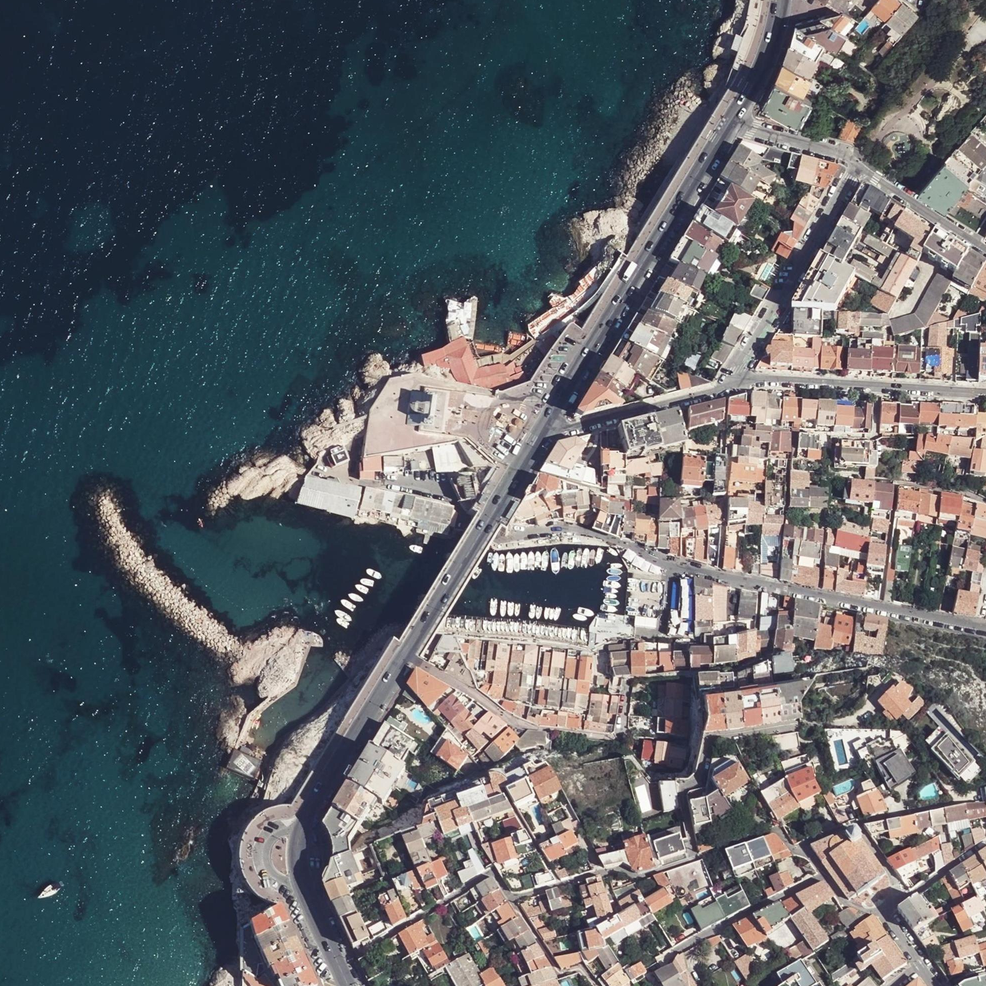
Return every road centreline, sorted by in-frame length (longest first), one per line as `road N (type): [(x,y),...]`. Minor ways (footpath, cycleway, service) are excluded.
road 1 (residential): [(985,630),(678,569),(577,528),(502,539),(440,490),(345,476)]
road 2 (secondary): [(348,985),(302,885),(298,843),(318,797),(412,646)]
road 3 (secondary): [(545,427),(729,124)]
road 4 (residential): [(857,164),(739,362),(740,383)]
road 5 (residential): [(740,383),(759,378),(985,393)]
road 6 (residential): [(696,858),(680,793),(701,778),(711,741),(789,730)]
road 7 (residential): [(545,427),(565,431),(740,383)]
road 8 (residential): [(822,875),(661,960)]
road 9 (residential): [(374,946),(491,870),(511,900)]
road 10 (secondary): [(495,511),(412,646)]
road 11 (residential): [(985,249),(857,164)]
road 12 (residential): [(558,885),(619,868),(639,878),(696,858)]
road 13 (secondary): [(729,124),(771,45),(782,0)]
road 14 (residential): [(857,164),(729,124)]
road 15 (residential): [(696,858),(776,831),(792,851),(803,847)]

